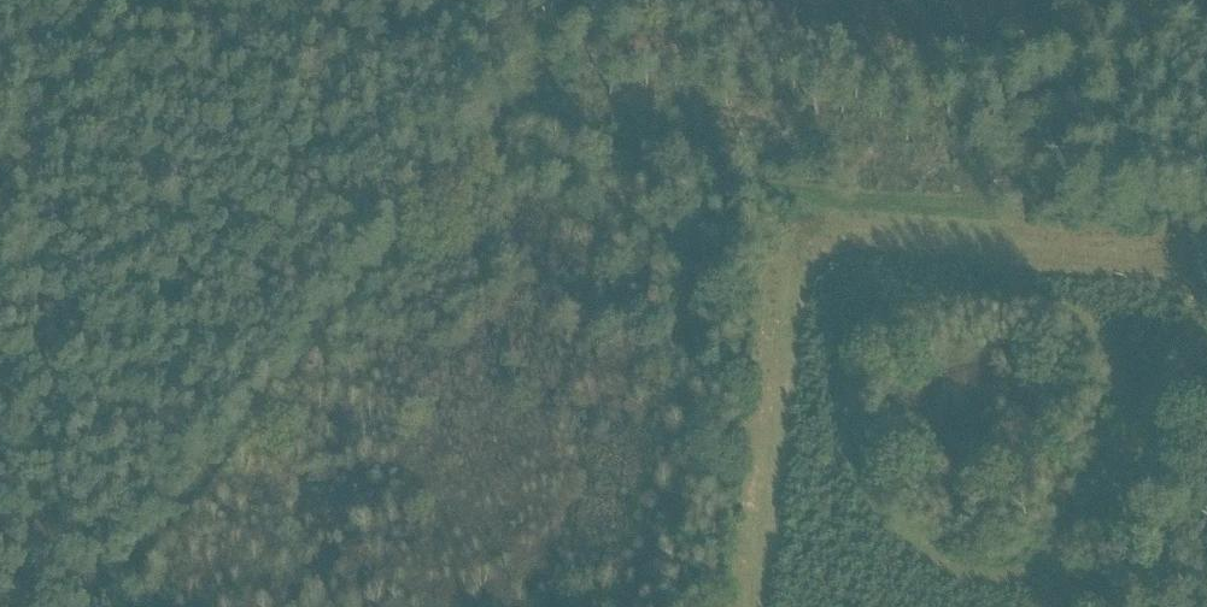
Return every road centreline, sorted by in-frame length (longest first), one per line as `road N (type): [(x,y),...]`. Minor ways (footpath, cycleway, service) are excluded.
road 1 (track): [(64,606),(562,0)]
road 2 (track): [(447,140),(952,186),(1042,153)]
road 3 (track): [(952,186),(999,218),(1206,231)]
road 4 (track): [(516,56),(349,0)]

